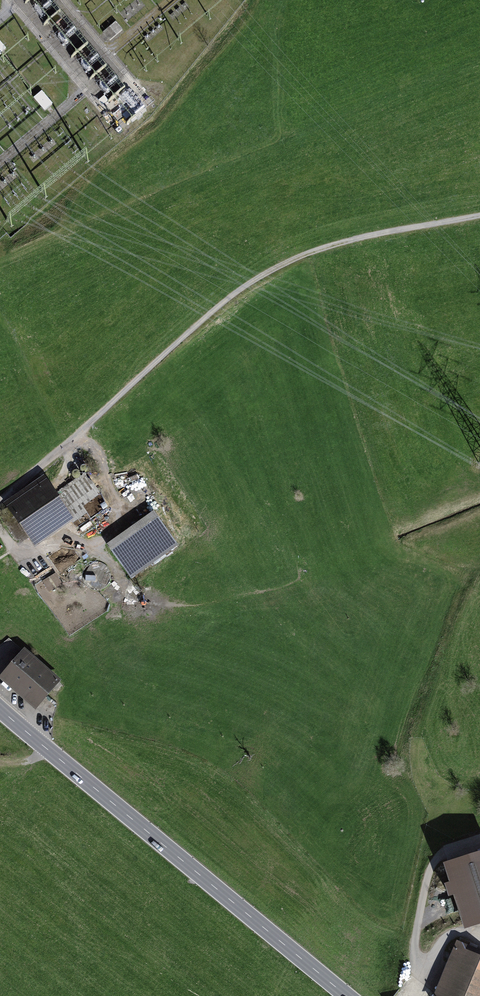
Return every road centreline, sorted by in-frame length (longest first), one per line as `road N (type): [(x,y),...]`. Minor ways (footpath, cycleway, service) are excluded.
road 1 (track): [(0,501),(211,311),(277,266),(381,233),(479,217)]
road 2 (secondary): [(0,710),(347,995)]

